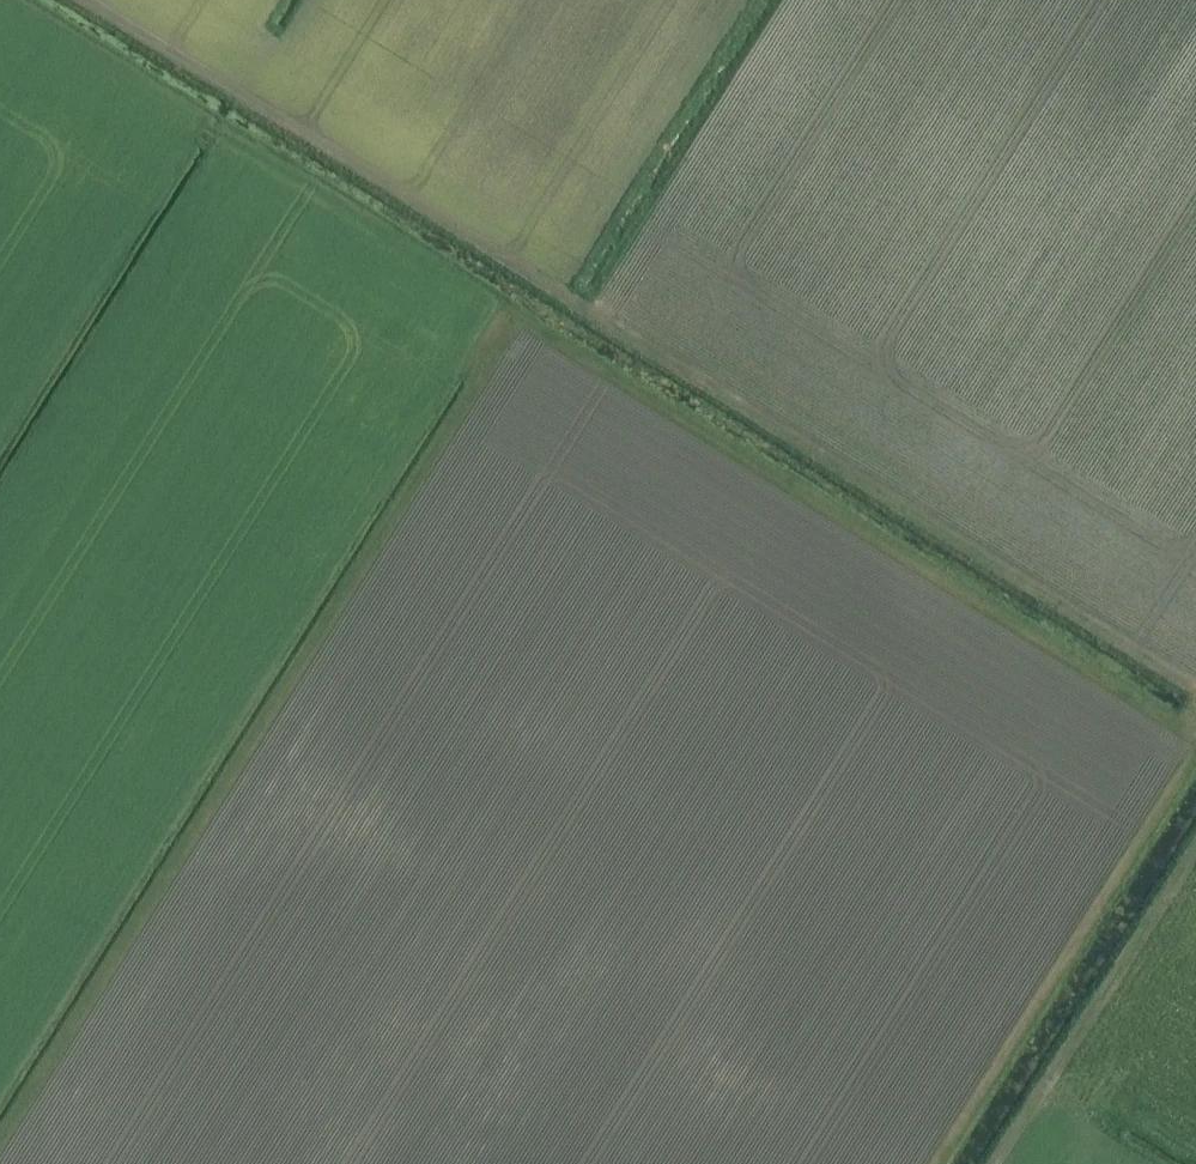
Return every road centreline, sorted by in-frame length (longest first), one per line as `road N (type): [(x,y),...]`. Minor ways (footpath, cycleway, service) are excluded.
road 1 (track): [(1006,1163),(1195,860)]

